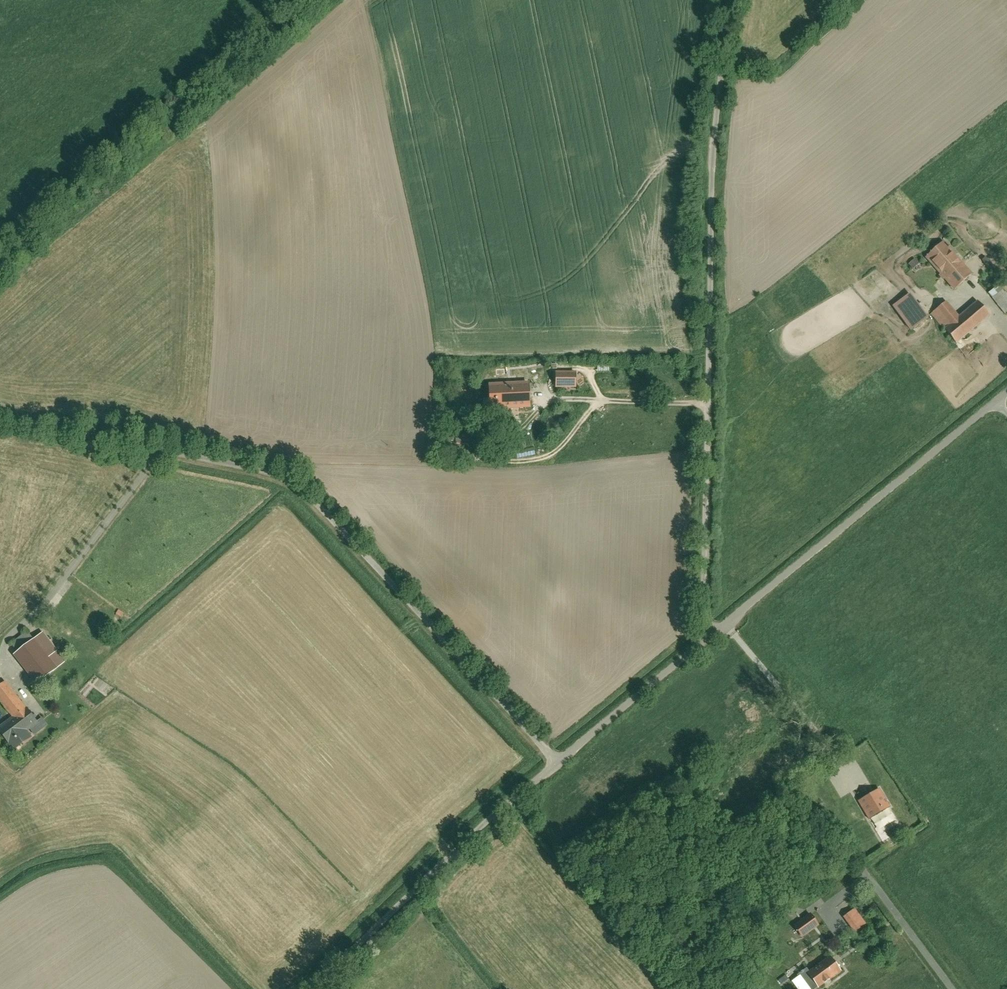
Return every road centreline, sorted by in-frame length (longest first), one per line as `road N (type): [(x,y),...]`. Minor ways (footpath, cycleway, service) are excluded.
road 1 (residential): [(0,417),(259,461),(301,484),(557,760)]
road 2 (residential): [(728,0),(710,172),(702,570),(703,614),(714,629)]
road 3 (track): [(301,0),(0,257)]
road 4 (residential): [(714,629),(1001,395)]
road 5 (residential): [(311,988),(557,760)]
road 6 (residential): [(557,760),(714,629)]

